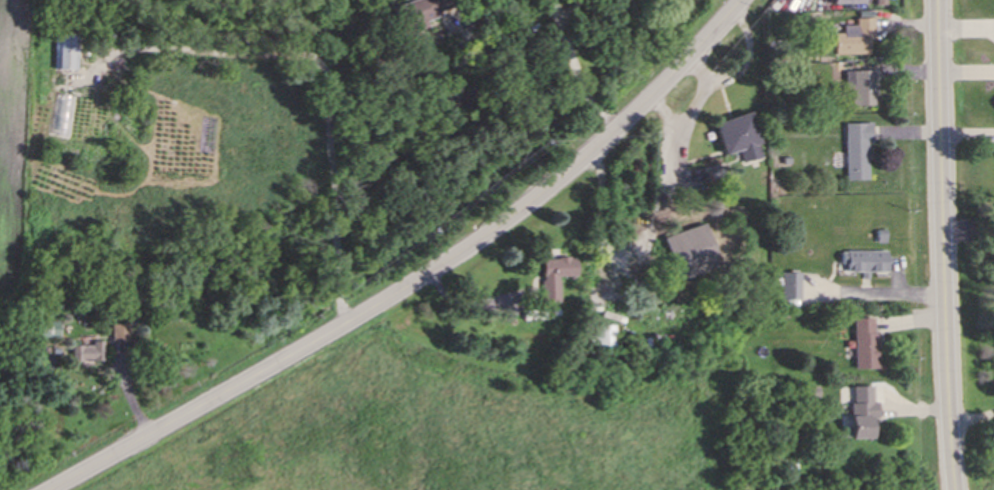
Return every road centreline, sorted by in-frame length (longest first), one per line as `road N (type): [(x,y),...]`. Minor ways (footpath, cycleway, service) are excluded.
road 1 (tertiary): [(740,0),(625,127),(511,220),(444,267),(51,489)]
road 2 (secondary): [(951,489),(939,0)]

